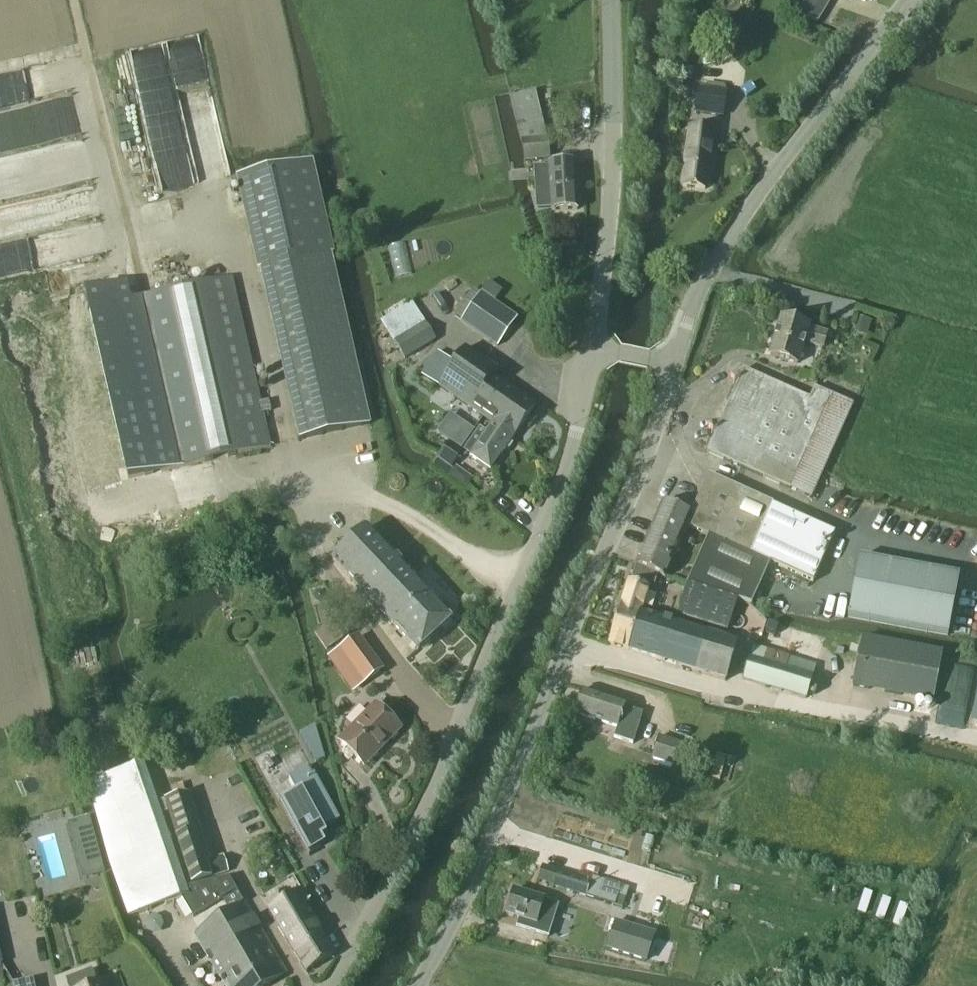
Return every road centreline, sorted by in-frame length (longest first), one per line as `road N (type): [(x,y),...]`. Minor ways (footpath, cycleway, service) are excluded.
road 1 (unclassified): [(333,985),(451,739),(597,352)]
road 2 (unclassified): [(670,366),(636,481),(518,773),(418,985)]
road 3 (unclassified): [(909,0),(736,226),(670,366)]
road 4 (unclassified): [(597,352),(613,140),(612,0)]

